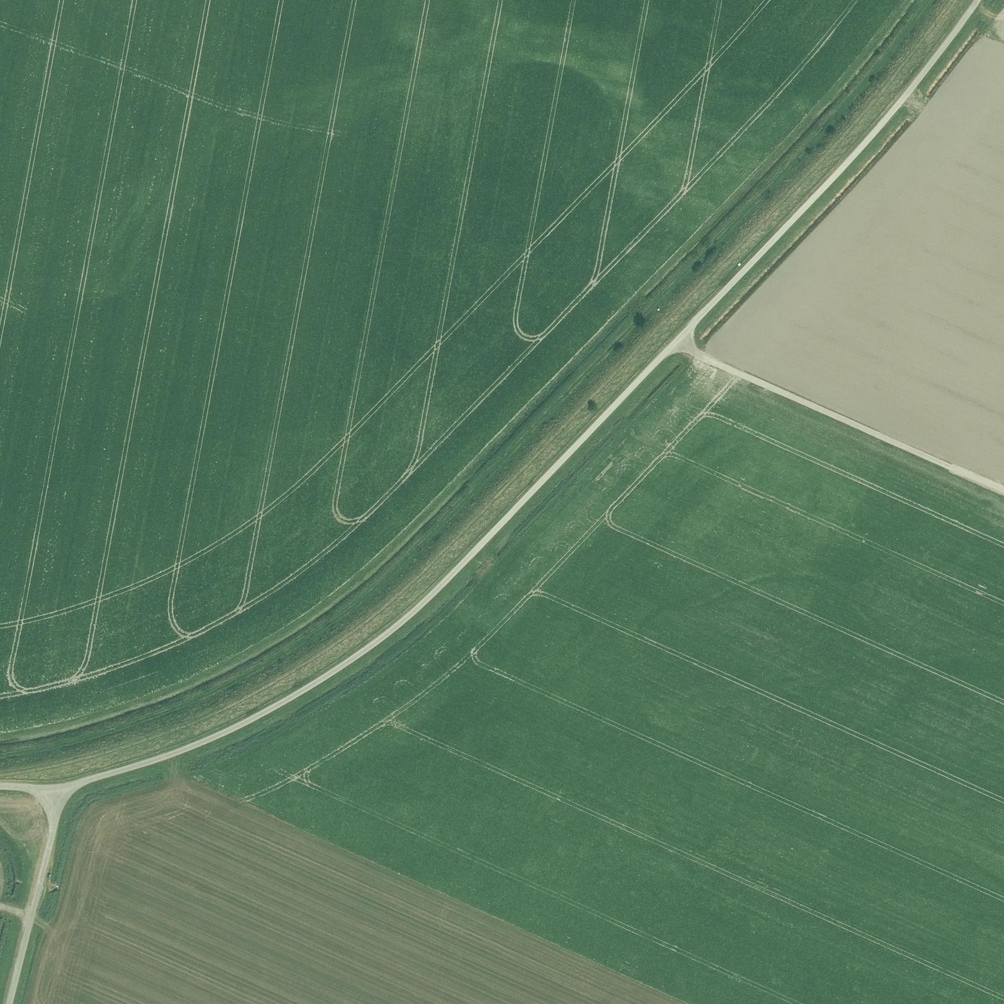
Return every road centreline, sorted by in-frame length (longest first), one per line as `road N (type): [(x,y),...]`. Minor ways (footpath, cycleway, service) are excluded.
road 1 (unclassified): [(989,0),(912,97),(676,341),(454,589),(346,672),(242,731),(85,782),(60,802)]
road 2 (track): [(1003,493),(676,341)]
road 3 (unclassified): [(10,1003),(60,802)]

